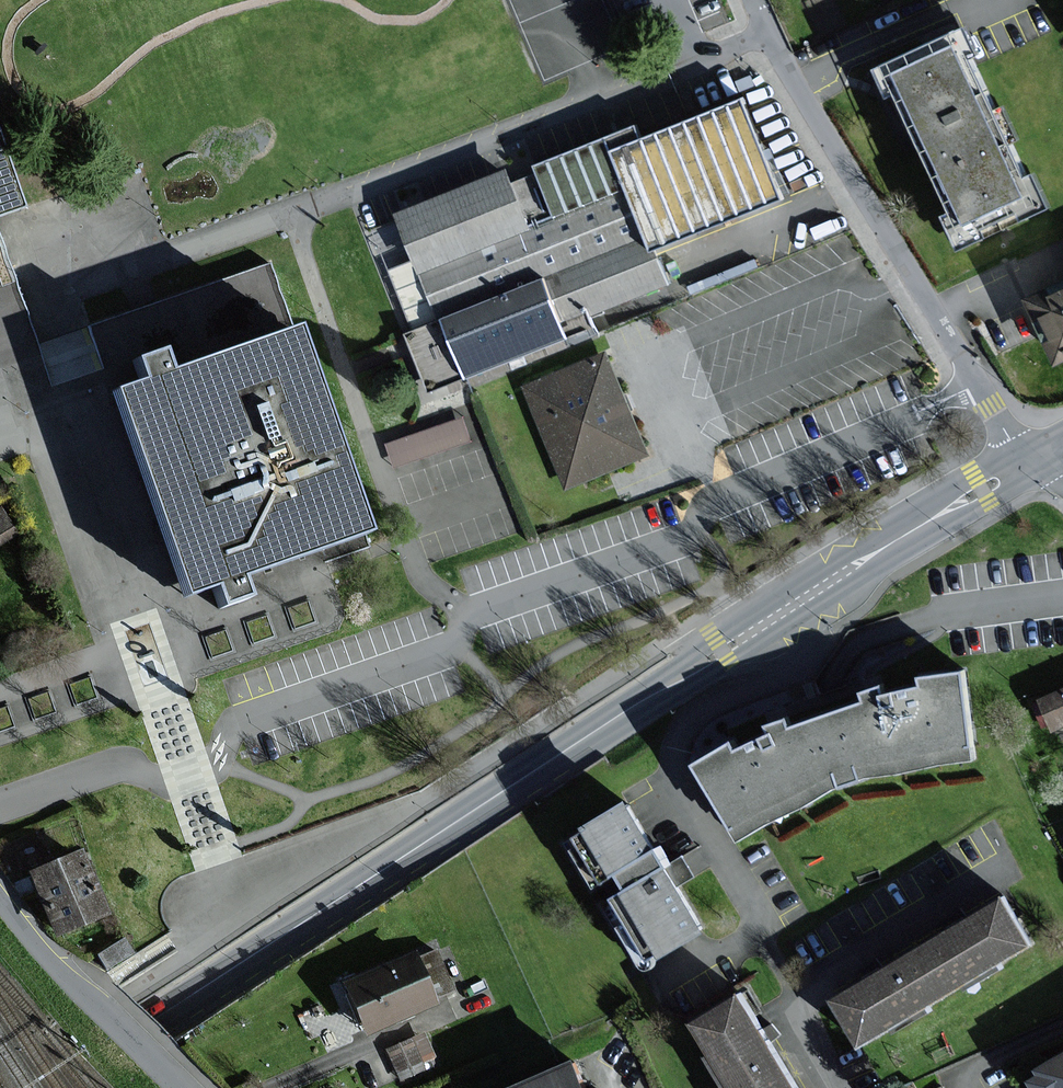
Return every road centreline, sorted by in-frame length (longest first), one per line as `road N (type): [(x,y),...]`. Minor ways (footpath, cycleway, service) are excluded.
road 1 (residential): [(1026,462),(50,1087)]
road 2 (residential): [(1026,462),(776,61),(748,0)]
road 3 (unclassified): [(181,1087),(0,897)]

